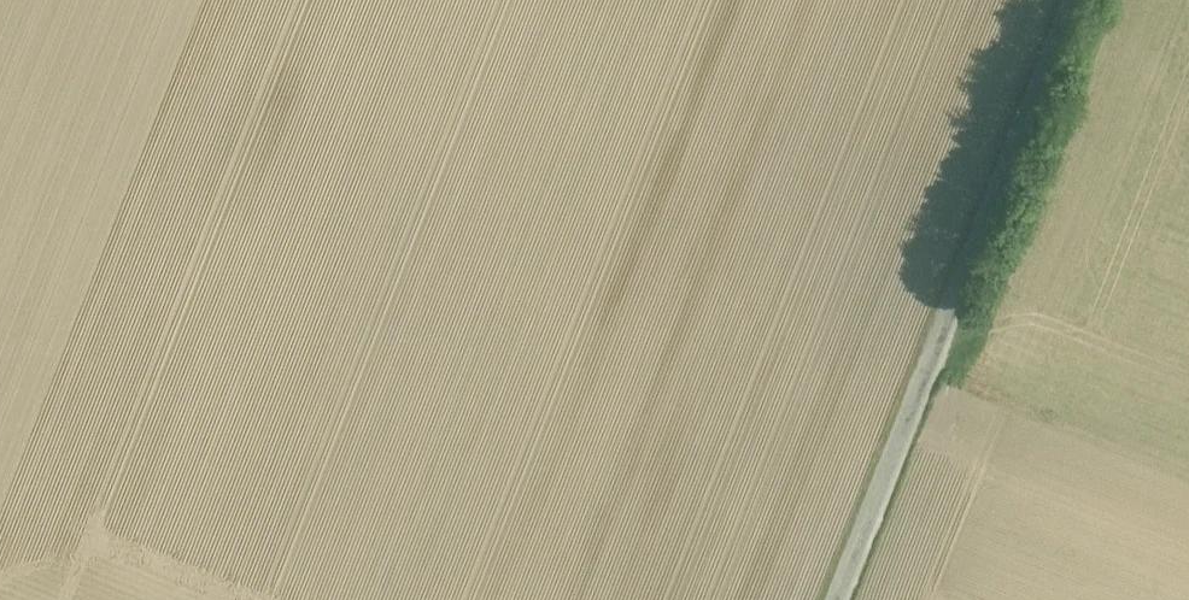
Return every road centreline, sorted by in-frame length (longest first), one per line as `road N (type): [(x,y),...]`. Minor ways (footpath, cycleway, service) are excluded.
road 1 (unclassified): [(1071,0),(837,599)]

